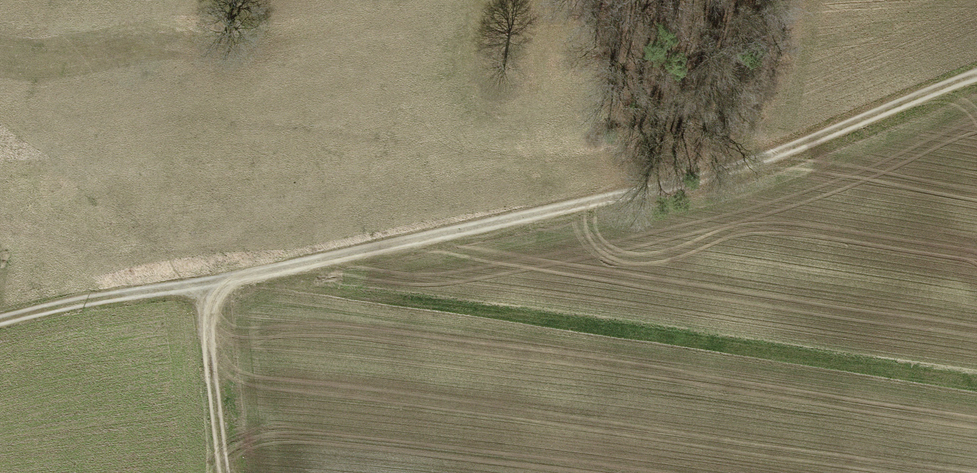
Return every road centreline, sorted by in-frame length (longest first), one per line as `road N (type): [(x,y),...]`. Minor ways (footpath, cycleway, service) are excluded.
road 1 (track): [(726,172),(199,285)]
road 2 (track): [(976,73),(726,172)]
road 3 (track): [(199,285),(104,294),(0,321)]
road 4 (track): [(199,285),(222,472)]

